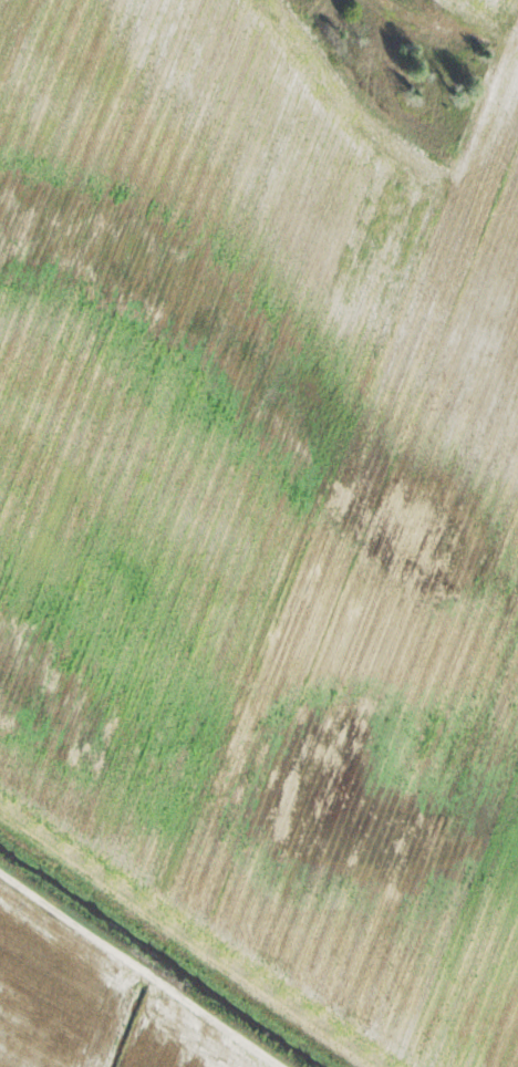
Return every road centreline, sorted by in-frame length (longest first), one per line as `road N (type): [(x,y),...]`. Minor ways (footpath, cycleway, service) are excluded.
road 1 (track): [(0,879),(280,1066)]

